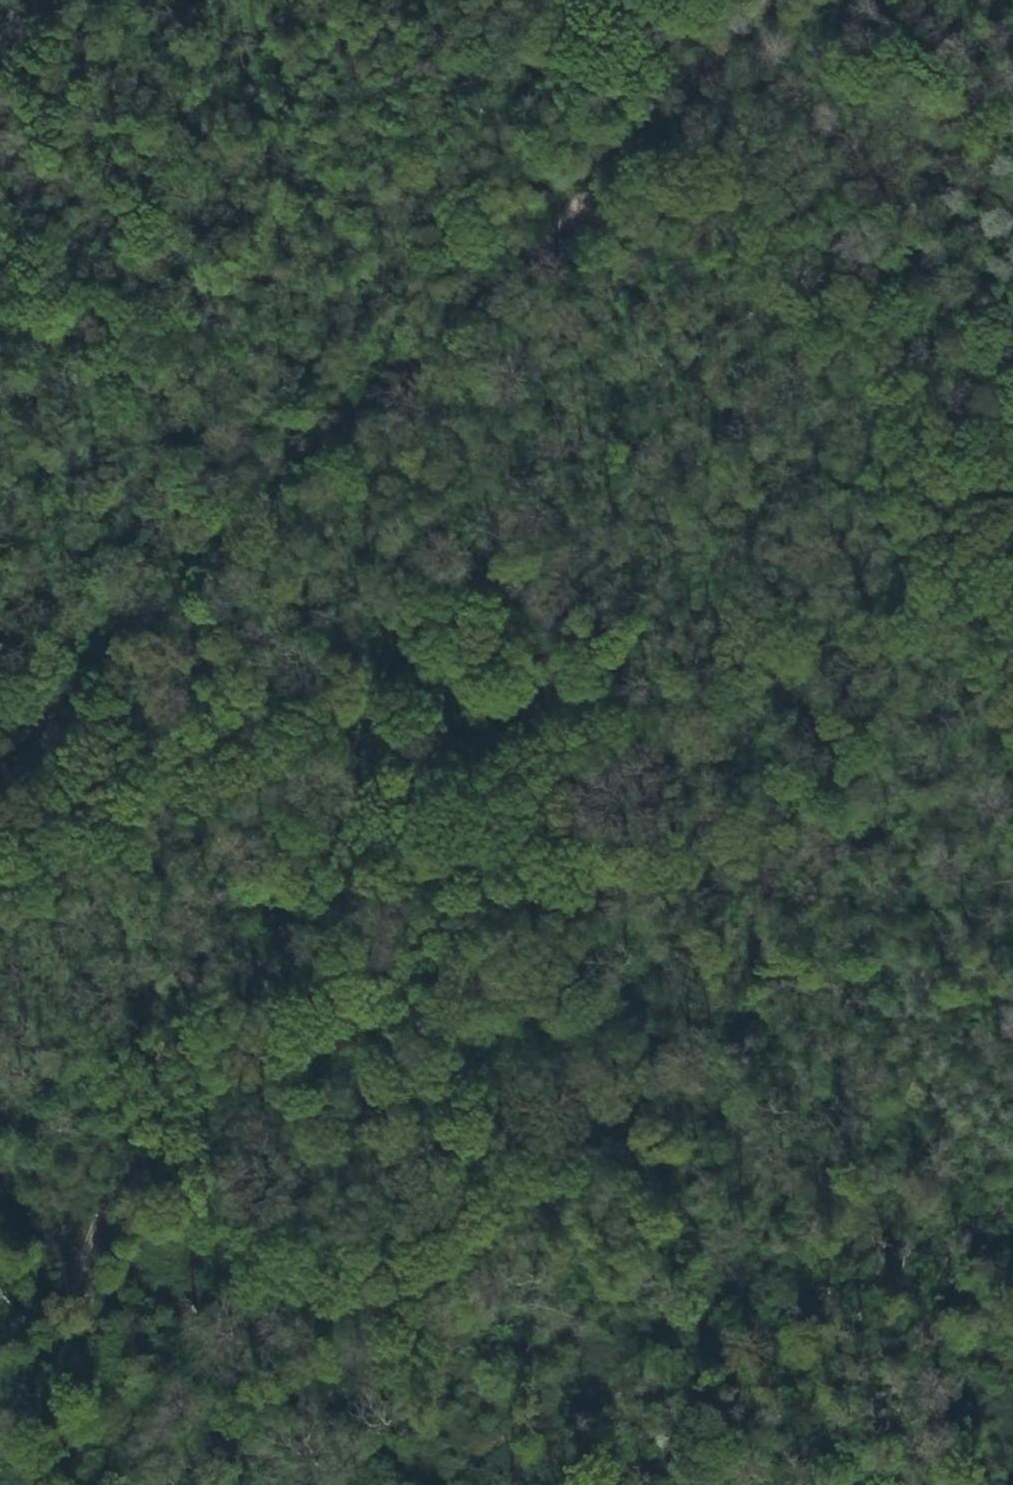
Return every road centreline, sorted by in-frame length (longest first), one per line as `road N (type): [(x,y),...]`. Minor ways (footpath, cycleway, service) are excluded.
road 1 (track): [(821,0),(0,776)]

